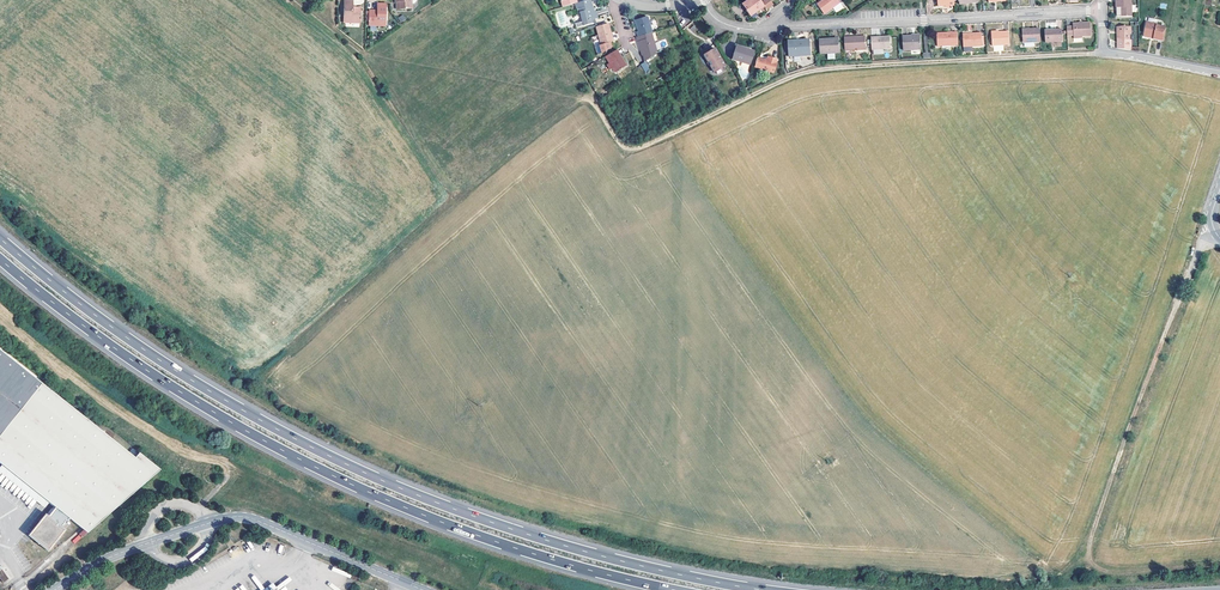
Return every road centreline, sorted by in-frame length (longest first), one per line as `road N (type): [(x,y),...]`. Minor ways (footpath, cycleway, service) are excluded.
road 1 (motorway): [(751,589),(553,544),(356,470),(116,332),(0,239)]
road 2 (motorway): [(0,257),(106,344),(289,456),(421,515),(669,589)]
road 3 (track): [(575,101),(594,101),(619,143),(639,147),(813,70),(1105,51)]
road 4 (unclassified): [(54,589),(114,555),(240,516),(422,589)]
road 5 (track): [(1219,564),(1114,573),(1088,559),(1169,325)]
road 6 (residential): [(1102,11),(767,29)]

